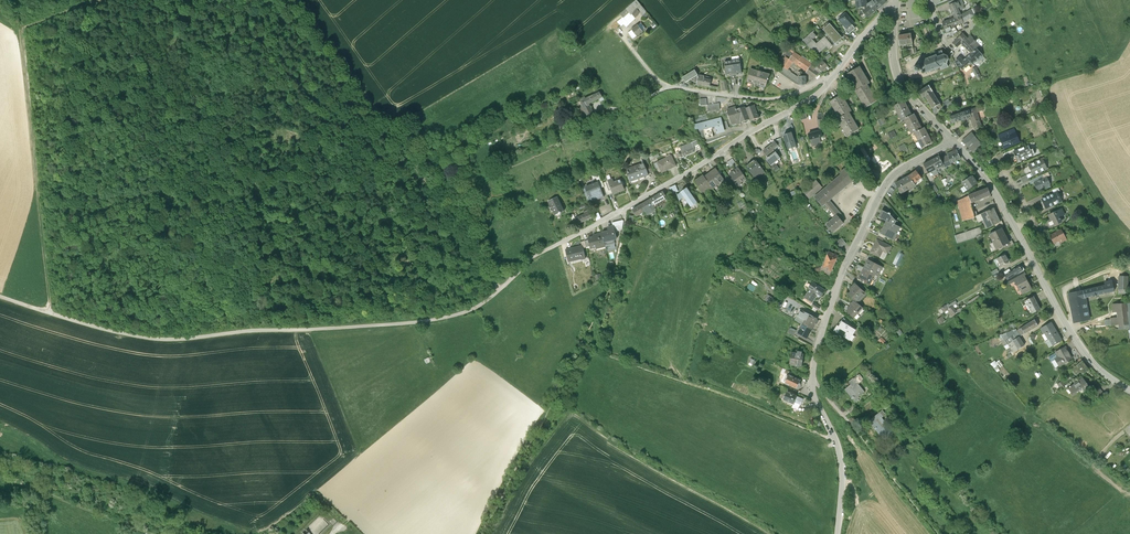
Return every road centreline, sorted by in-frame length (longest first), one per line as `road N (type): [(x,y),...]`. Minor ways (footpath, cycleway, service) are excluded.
road 1 (unclassified): [(0,294),(113,331),(179,339),(437,318),(482,301),(540,255)]
road 2 (track): [(297,0),(498,286)]
road 3 (residential): [(540,255),(810,103),(833,81)]
road 4 (track): [(18,0),(49,311)]
road 5 (track): [(838,440),(607,351),(602,334),(614,293)]
road 6 (residential): [(955,143),(990,185),(1079,345),(1129,389)]
road 7 (residential): [(816,366),(842,275),(879,201),(906,167),(955,143)]
road 8 (unclassified): [(838,533),(844,467),(817,395),(816,366)]
road 9 (residential): [(833,81),(770,101),(670,88)]
road 10 (residential): [(896,10),(898,76),(955,143)]

